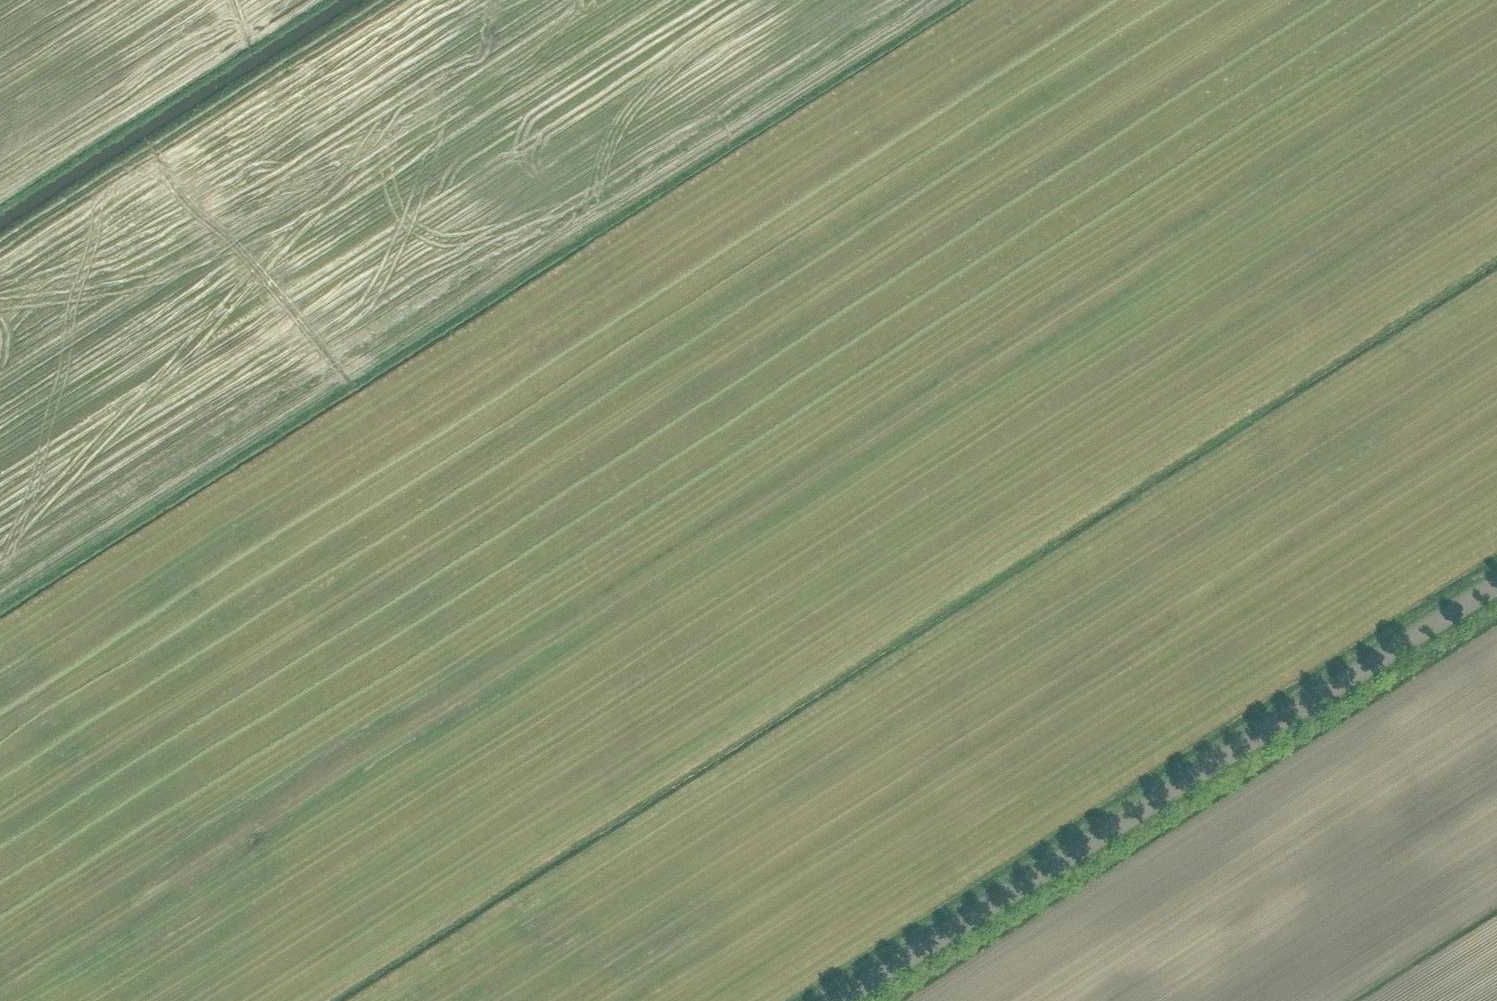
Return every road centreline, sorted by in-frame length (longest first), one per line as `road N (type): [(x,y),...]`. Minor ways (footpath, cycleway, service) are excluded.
road 1 (unclassified): [(835,1000),(1496,581)]

